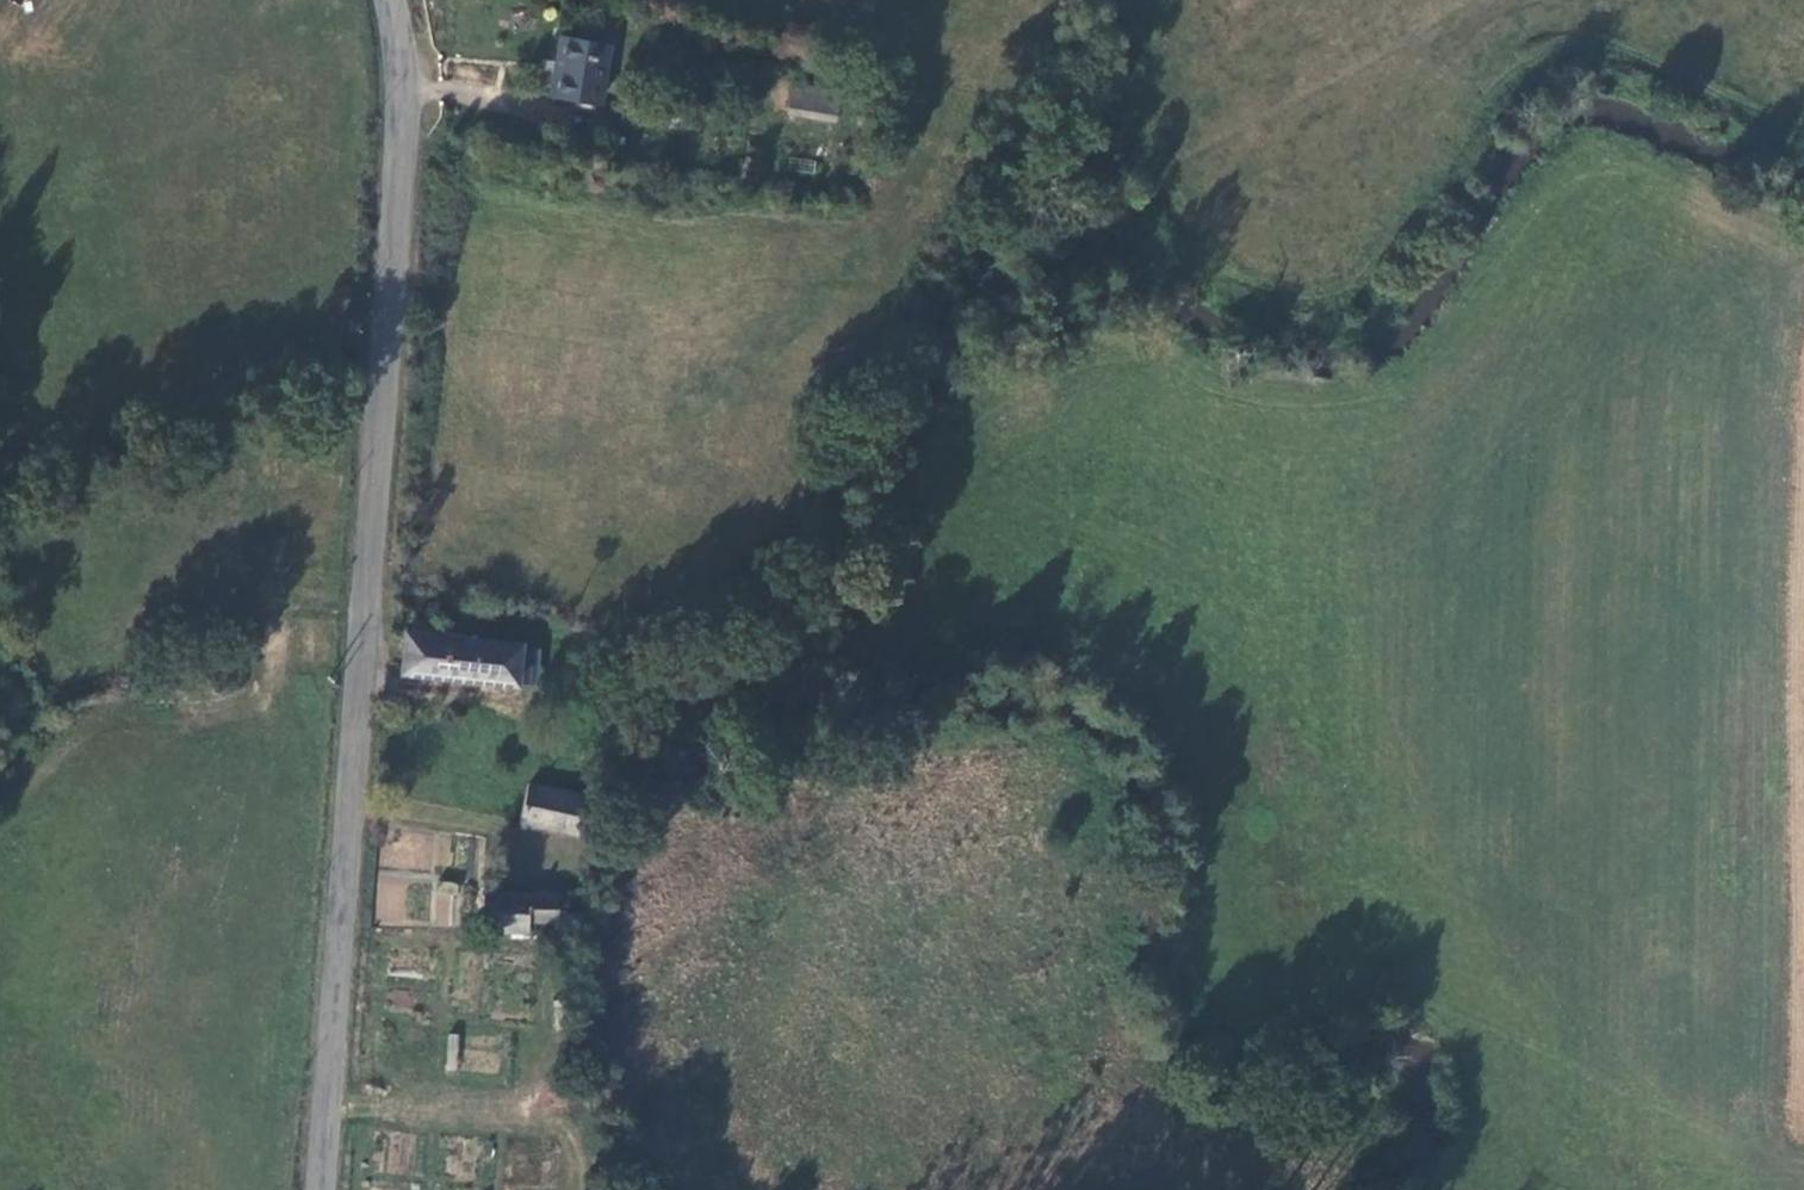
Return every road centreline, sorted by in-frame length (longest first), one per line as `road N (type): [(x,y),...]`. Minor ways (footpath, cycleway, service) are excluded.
road 1 (unclassified): [(319,1189),(401,127),(387,0)]

